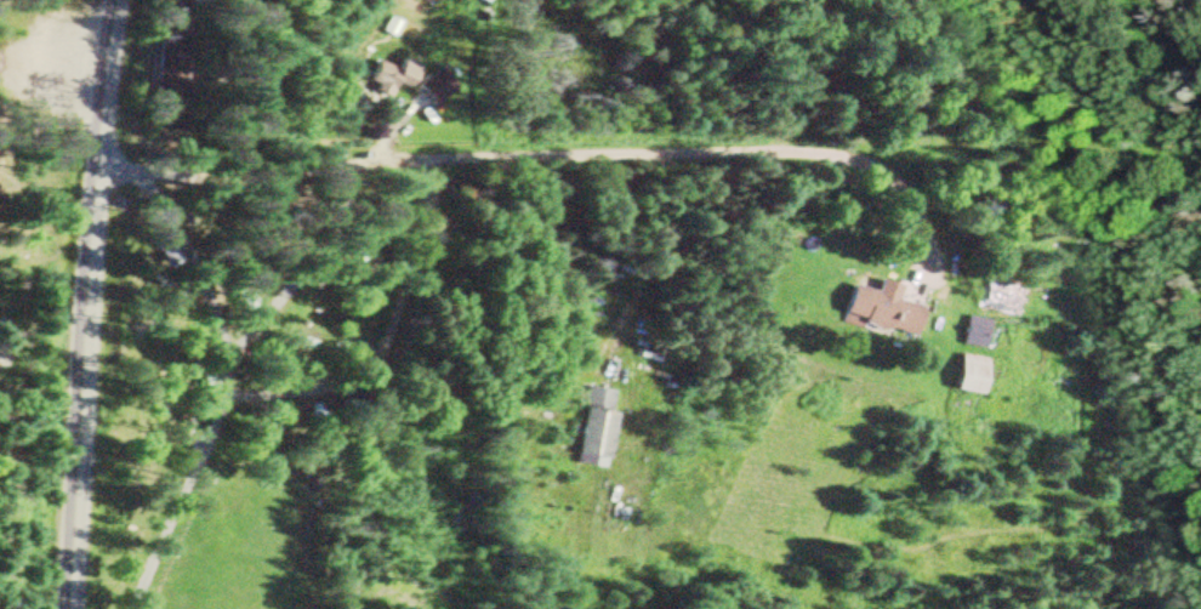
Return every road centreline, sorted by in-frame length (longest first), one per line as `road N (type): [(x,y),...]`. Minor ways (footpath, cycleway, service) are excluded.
road 1 (residential): [(95,177),(329,158),(929,146),(1040,129)]
road 2 (tertiary): [(62,608),(113,0)]

